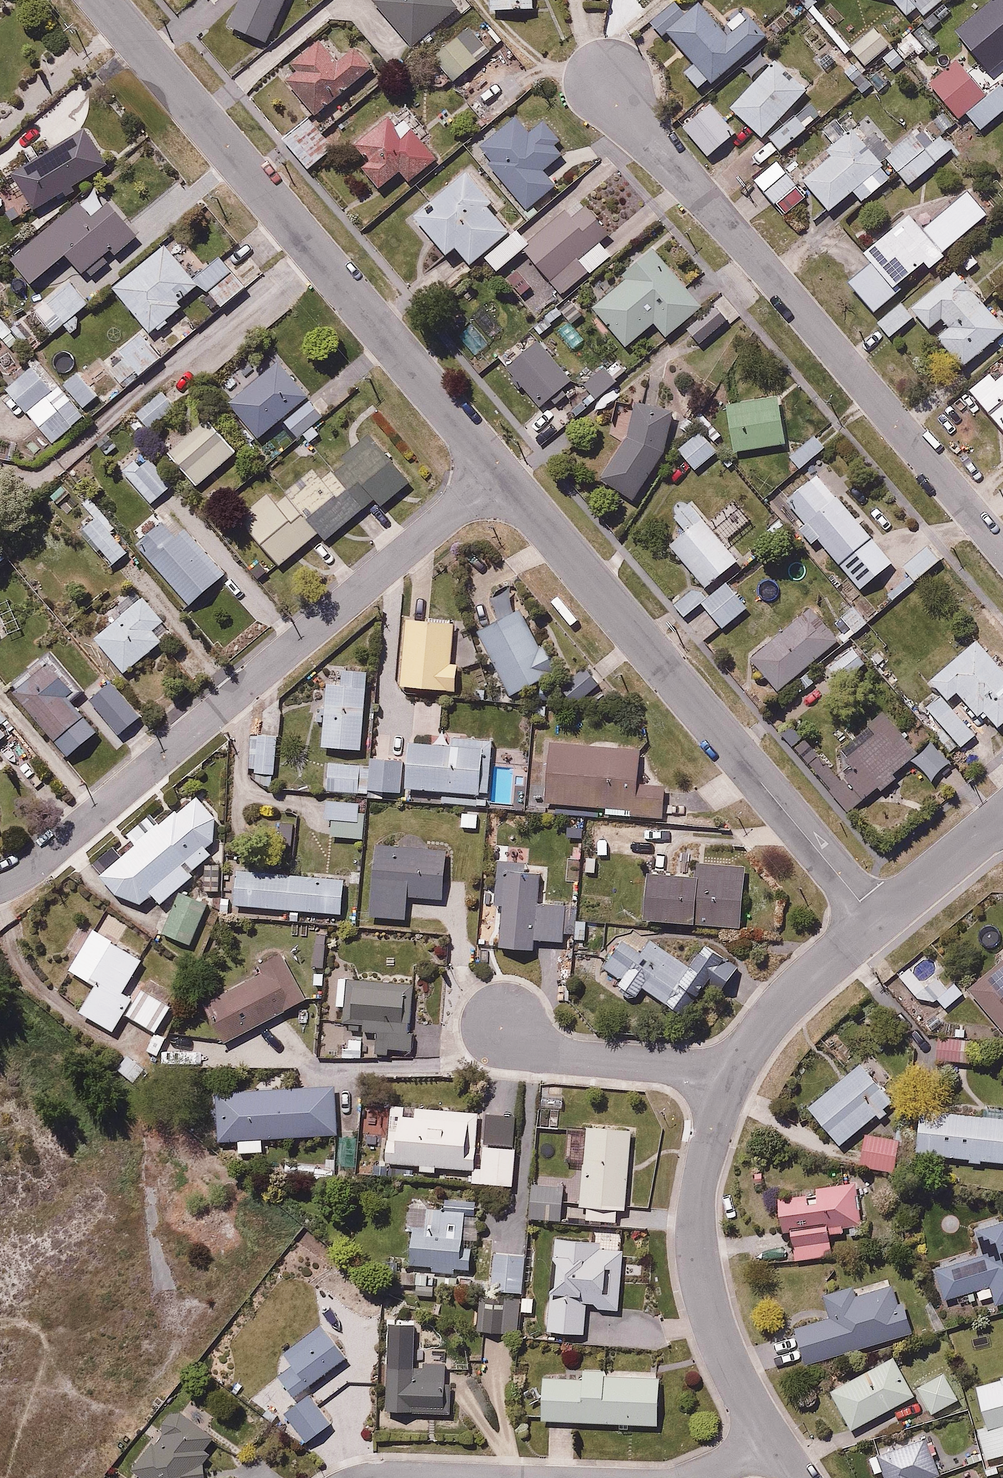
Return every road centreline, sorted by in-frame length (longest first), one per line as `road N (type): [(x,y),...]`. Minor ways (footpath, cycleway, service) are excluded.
road 1 (residential): [(497,472),(64,843),(0,885)]
road 2 (residential): [(100,0),(497,472)]
road 3 (residential): [(1002,550),(611,88)]
road 4 (residential): [(497,472),(876,921)]
road 5 (residential): [(733,1081),(706,1154),(700,1274),(730,1372),(773,1442)]
road 6 (residential): [(733,1081),(553,1052),(506,1026)]
road 7 (residential): [(876,921),(775,1012),(733,1081)]
road 8 (residential): [(876,921),(1002,821)]

